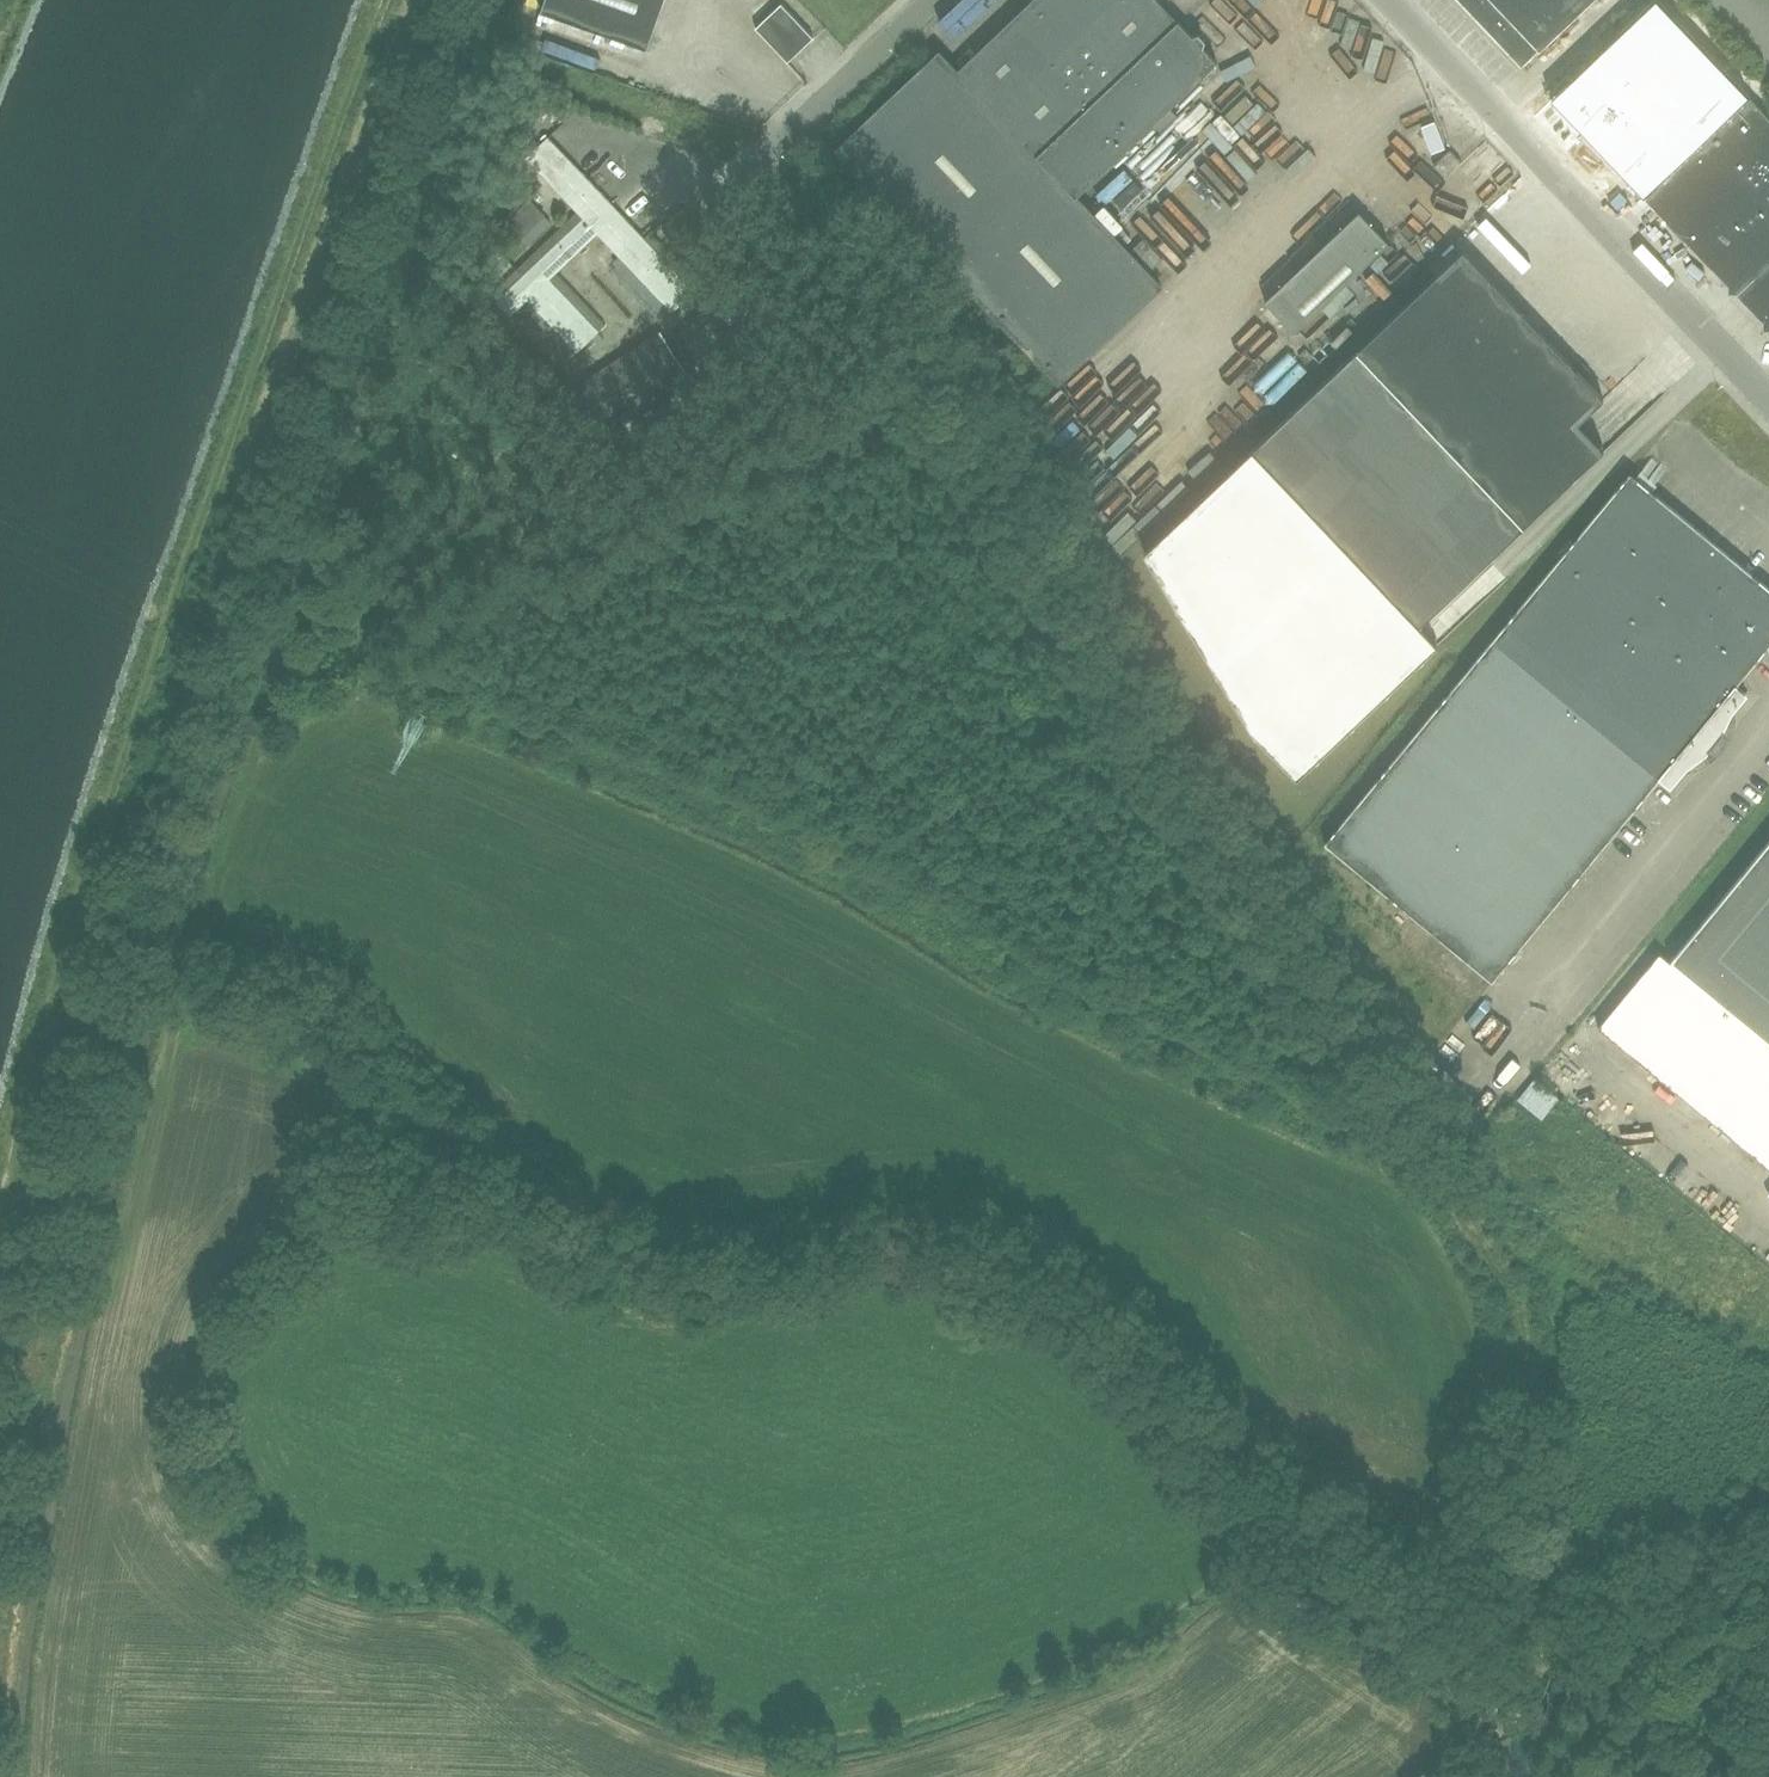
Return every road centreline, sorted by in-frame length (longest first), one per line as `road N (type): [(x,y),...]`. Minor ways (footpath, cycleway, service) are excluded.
road 1 (track): [(385,0),(133,721),(75,911),(0,1206)]
road 2 (unclassified): [(1768,399),(1391,0)]
road 3 (unclassified): [(932,0),(780,140)]

